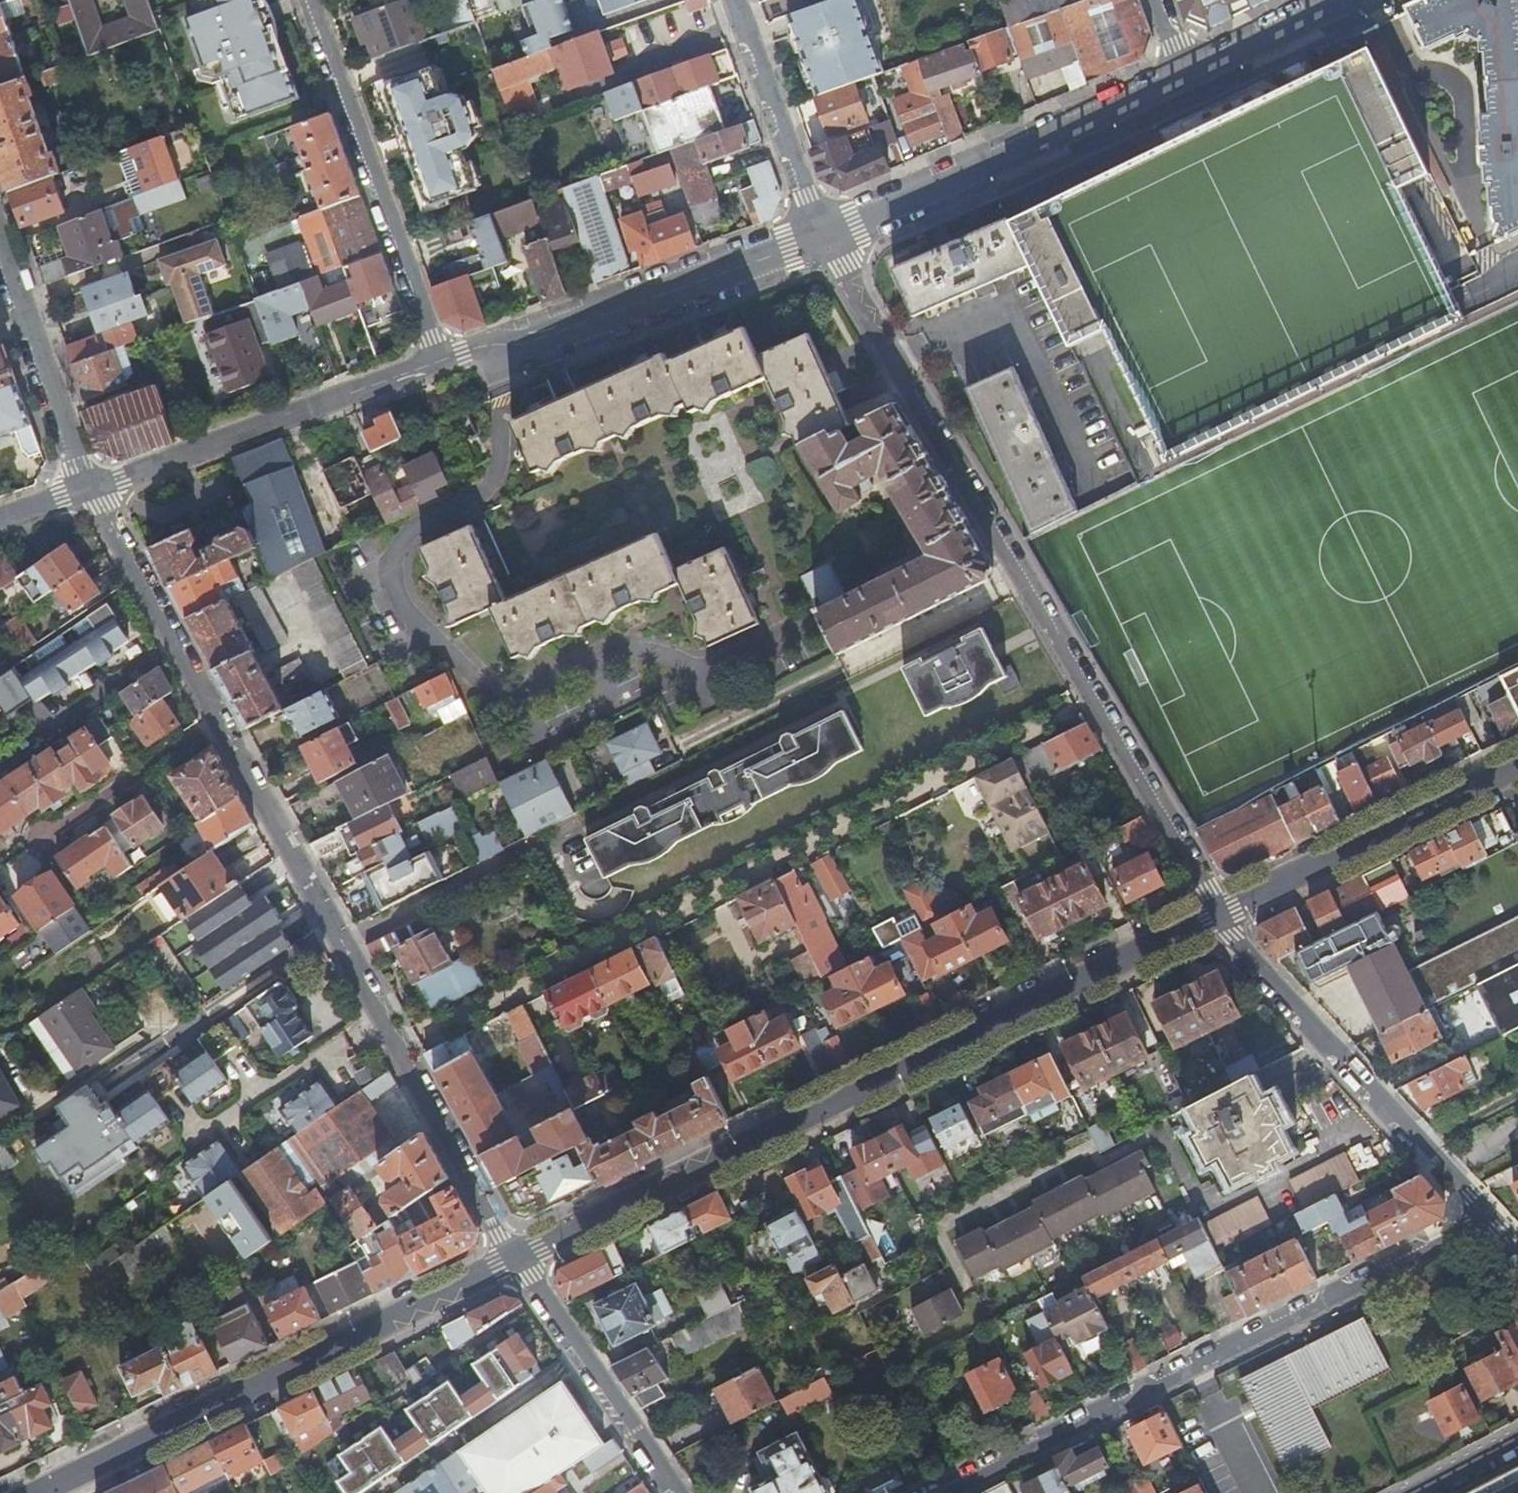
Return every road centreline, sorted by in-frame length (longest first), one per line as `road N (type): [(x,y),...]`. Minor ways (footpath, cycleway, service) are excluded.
road 1 (tertiary): [(518,1256),(1217,911)]
road 2 (residential): [(1092,699),(399,1043)]
road 3 (residential): [(1489,1213),(940,1492)]
road 4 (tertiary): [(36,1492),(518,1256)]
road 5 (residential): [(823,237),(1092,699)]
road 6 (residential): [(1489,1213),(1217,911)]
road 7 (residential): [(439,361),(518,347),(823,237)]
road 8 (residential): [(823,237),(1185,76)]
road 9 (residential): [(308,0),(439,361)]
road 10 (residential): [(87,484),(439,361)]
road 11 (residential): [(220,724),(399,1043)]
road 12 (tertiary): [(1217,911),(1517,763)]
road 13 (residential): [(518,1256),(678,1492)]
road 14 (residential): [(87,484),(220,724)]
road 15 (residential): [(220,724),(7,870)]
road 16 (residential): [(87,484),(0,246)]
road 17 (residential): [(736,0),(823,237)]
road 18 (residential): [(1092,699),(1217,911)]
road 19 (residential): [(399,1043),(518,1256)]
road 20 (residential): [(1185,76),(1343,0)]

